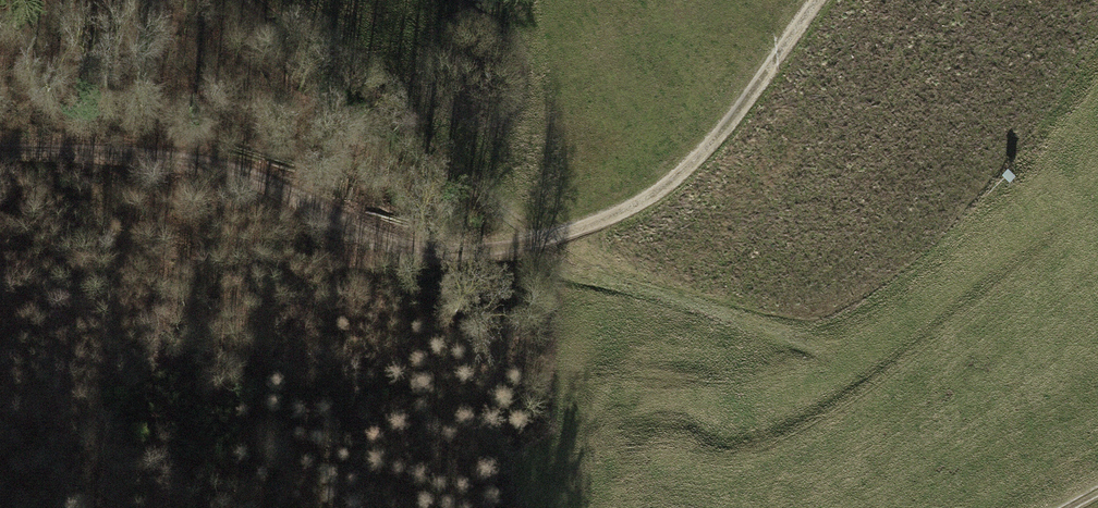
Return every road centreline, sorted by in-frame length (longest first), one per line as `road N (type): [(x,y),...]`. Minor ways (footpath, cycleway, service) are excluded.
road 1 (track): [(816,0),(695,163),(646,199),(586,225),(483,249),(382,245),(286,193),(168,161),(0,153)]
road 2 (track): [(523,240),(345,71),(256,0)]

